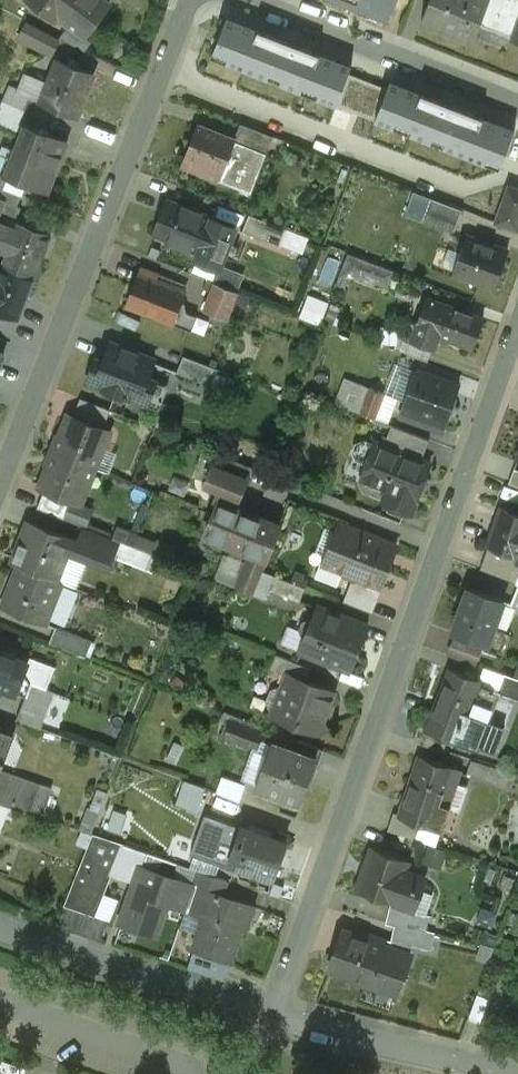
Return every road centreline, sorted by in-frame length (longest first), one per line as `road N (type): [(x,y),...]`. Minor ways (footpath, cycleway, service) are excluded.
road 1 (residential): [(272,1014),(517,326)]
road 2 (residential): [(0,482),(189,0)]
road 3 (residential): [(0,927),(272,1014)]
road 4 (residential): [(517,96),(275,0)]
road 5 (residential): [(272,1014),(517,1073)]

